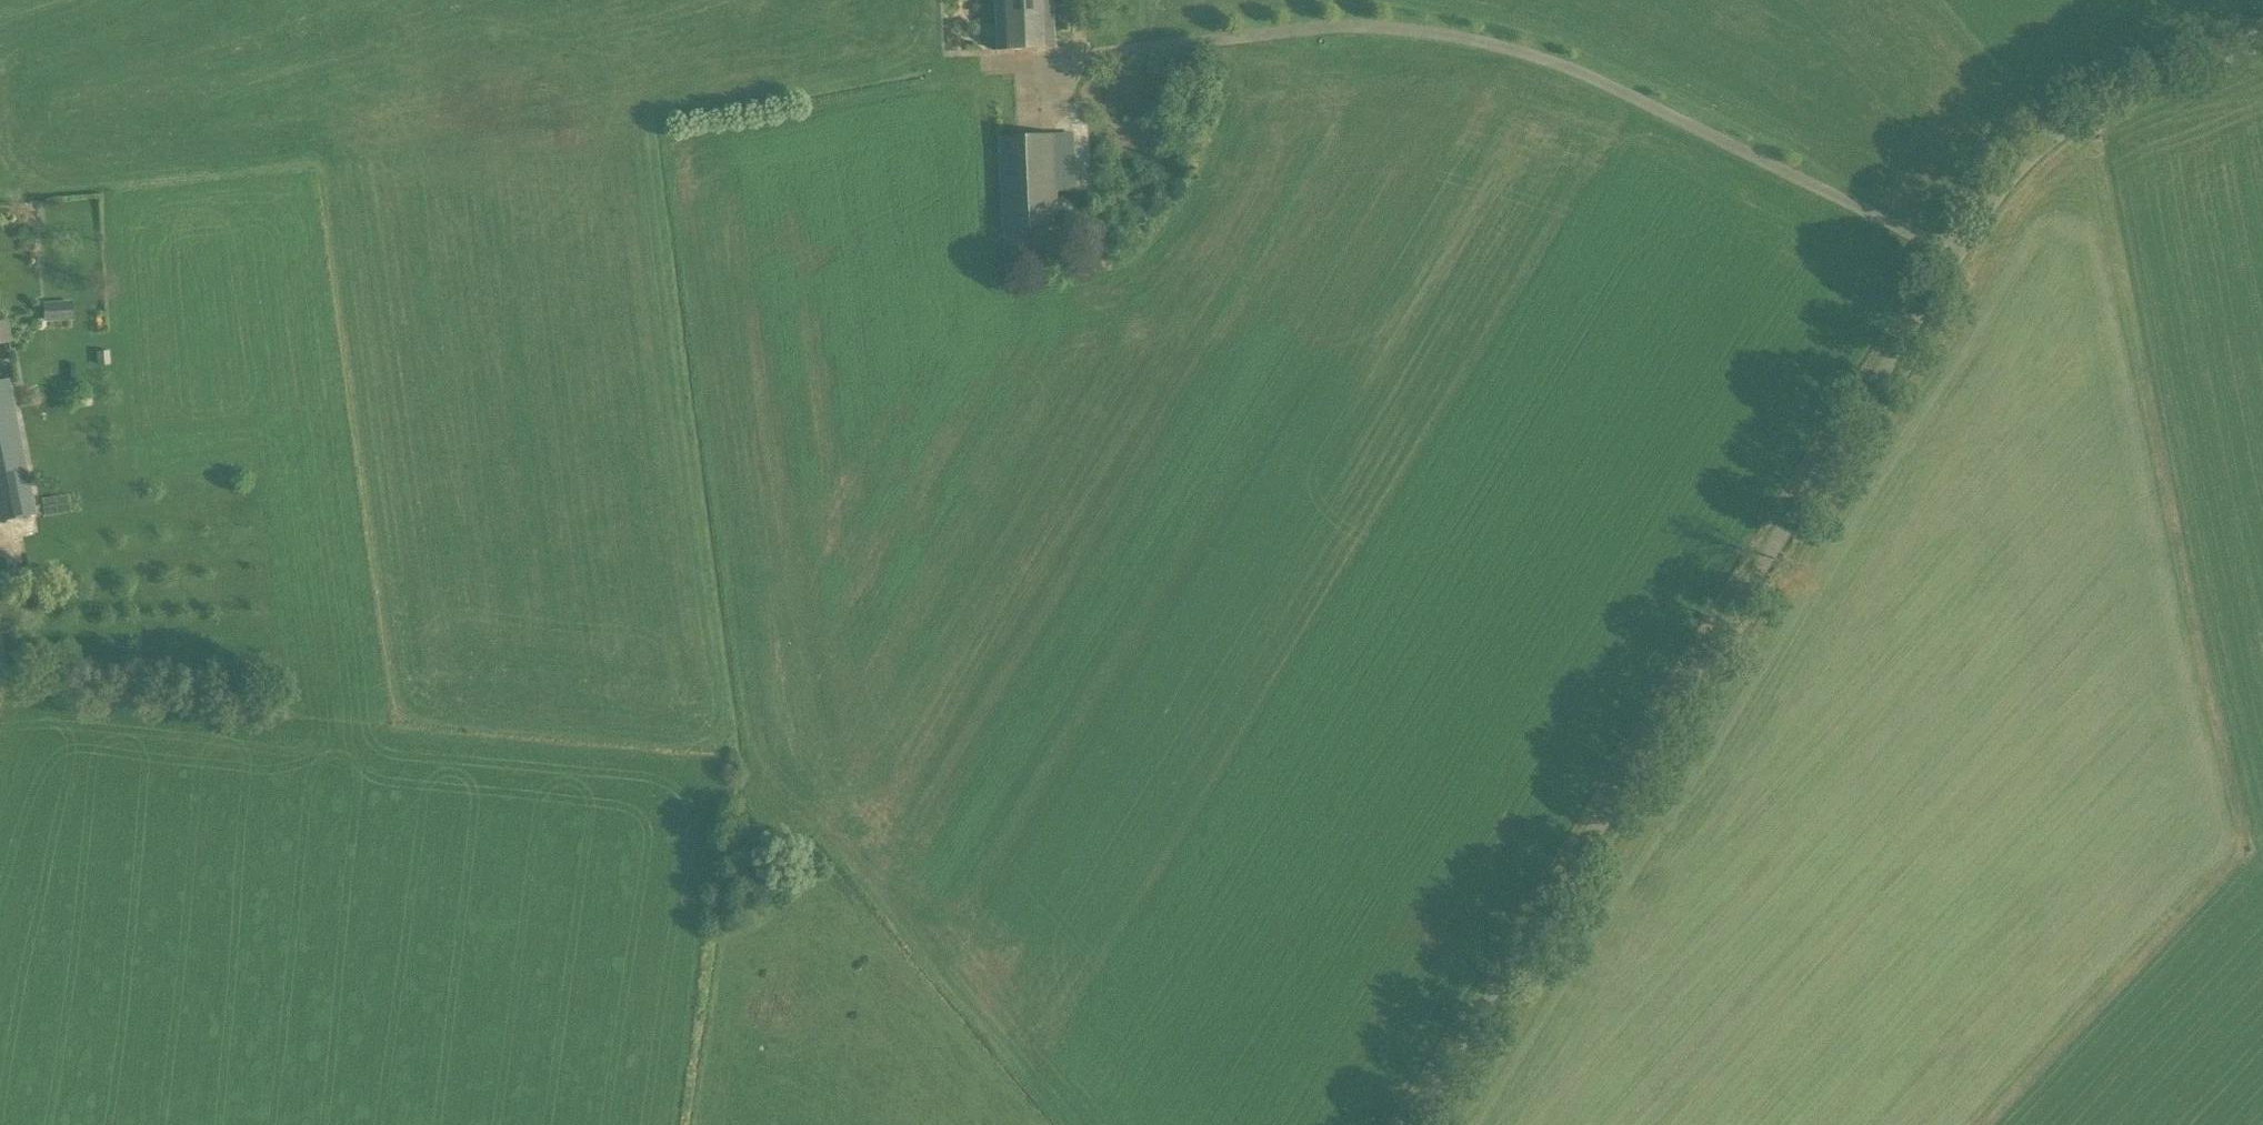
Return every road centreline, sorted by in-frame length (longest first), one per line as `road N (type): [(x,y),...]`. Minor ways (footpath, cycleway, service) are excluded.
road 1 (unclassified): [(1408,1124),(2006,179),(2074,118),(2262,42)]

